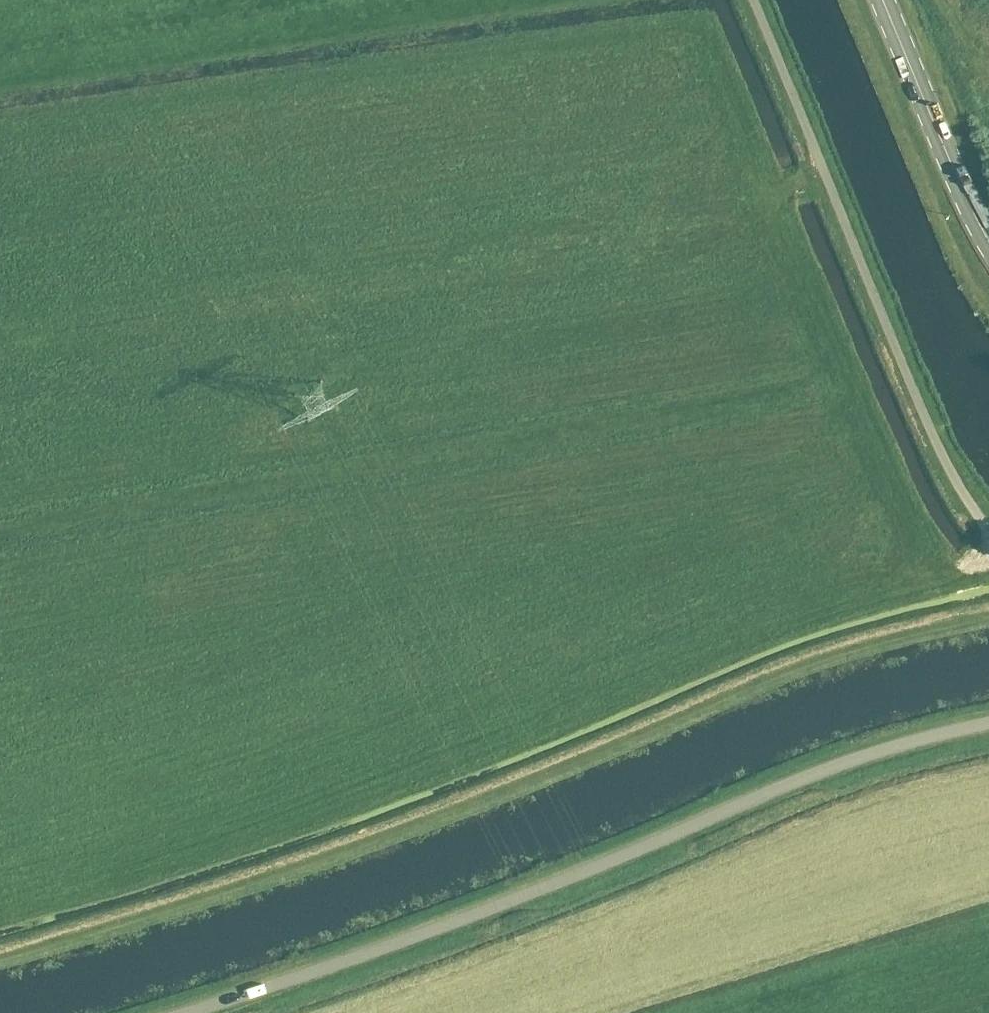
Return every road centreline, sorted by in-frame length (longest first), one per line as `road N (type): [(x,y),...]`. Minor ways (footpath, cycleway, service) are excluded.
road 1 (unclassified): [(190,1012),(485,912),(858,758),(988,724)]
road 2 (unclassified): [(988,534),(935,444),(752,0)]
road 3 (primary): [(988,243),(881,0)]

